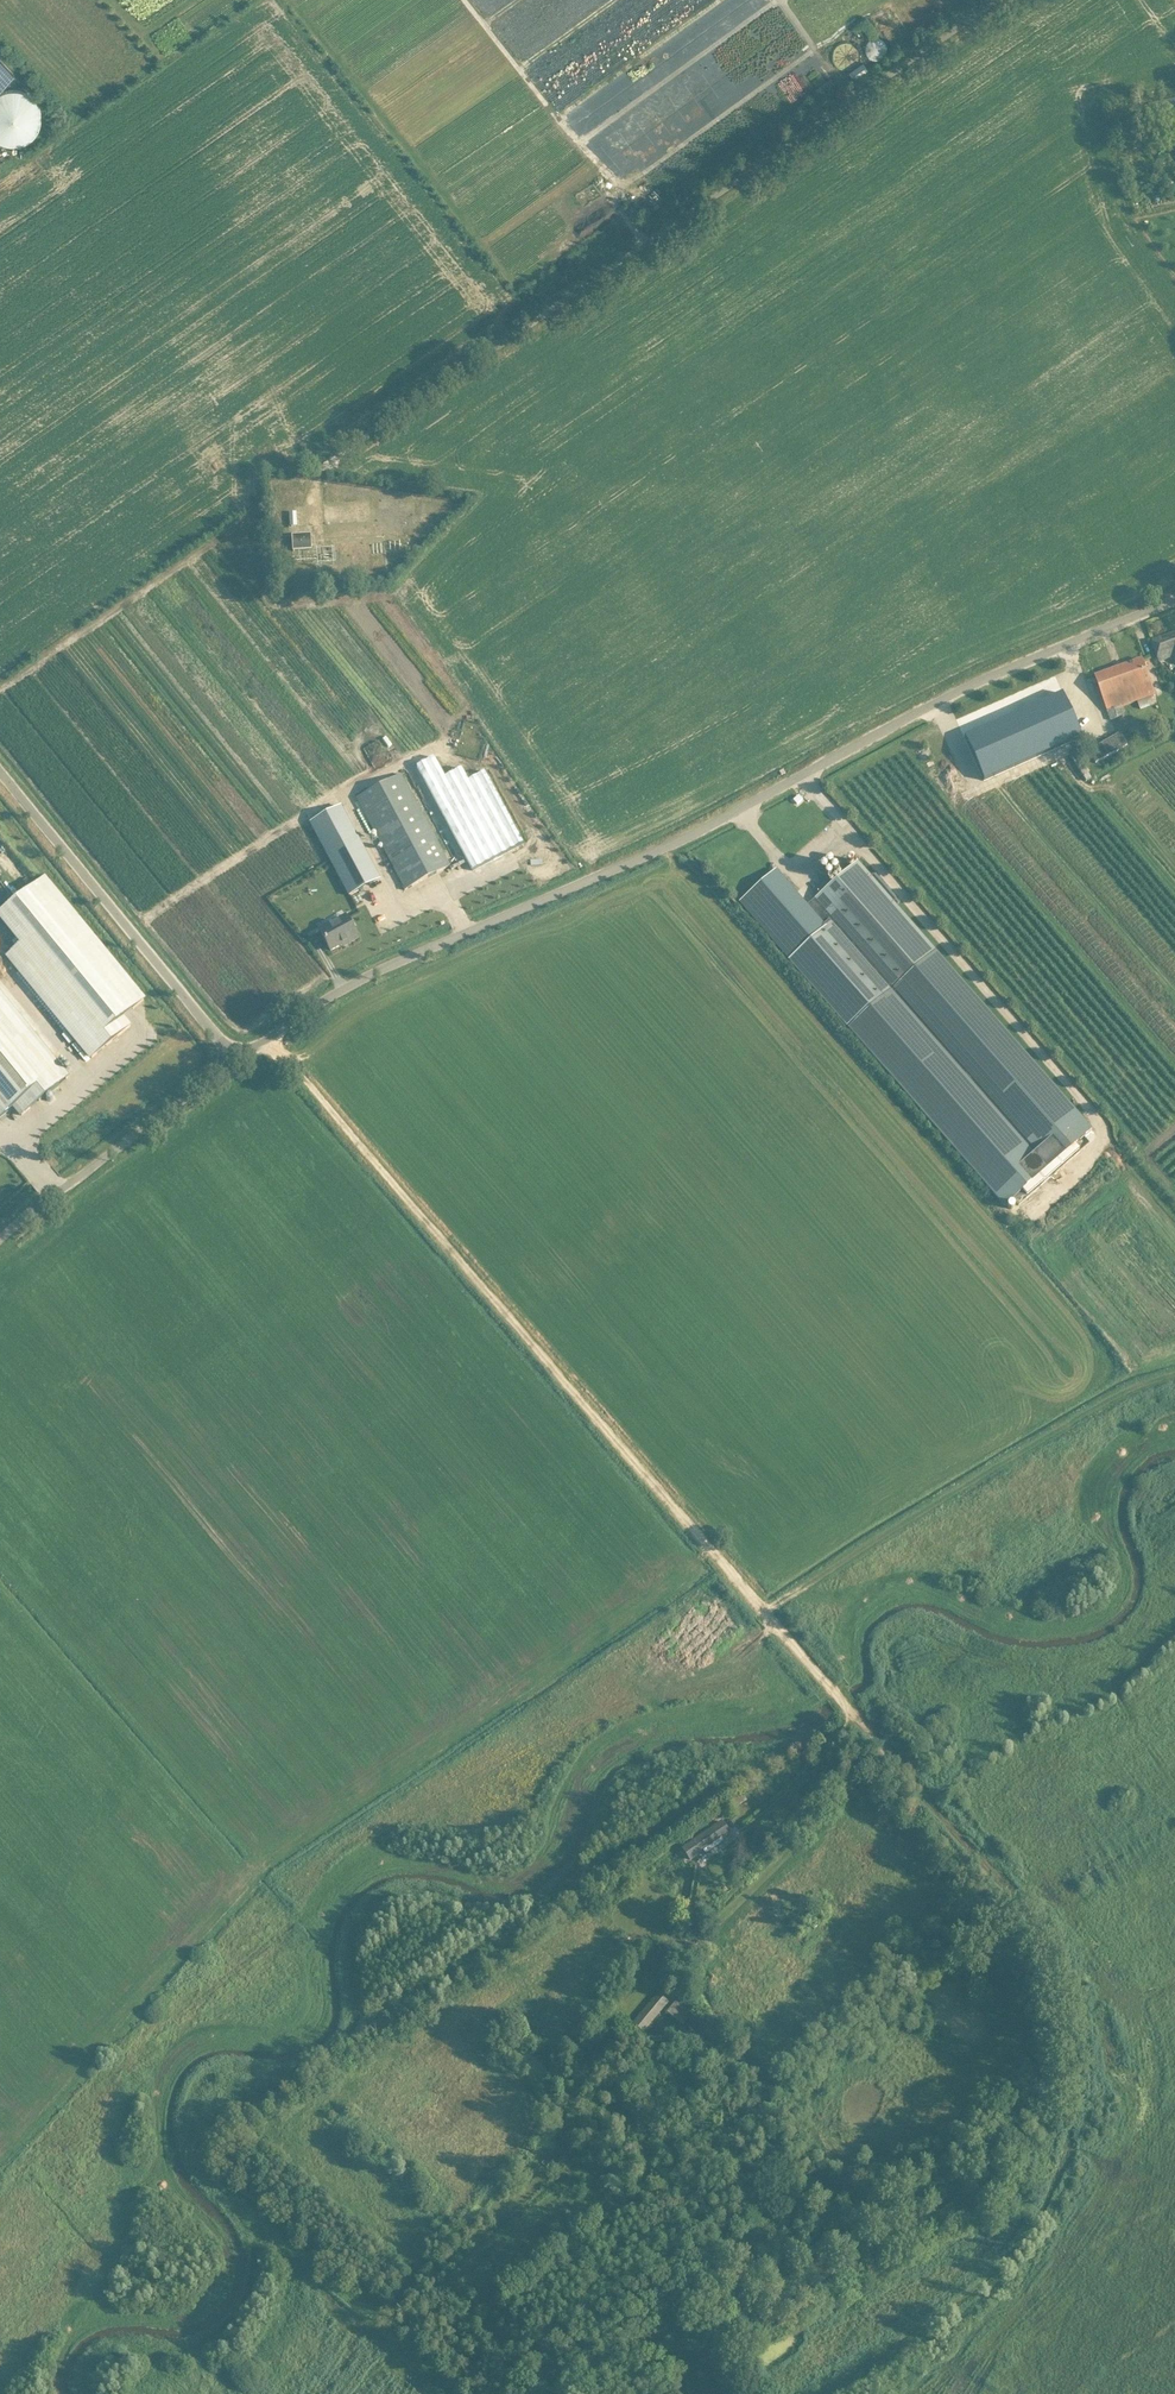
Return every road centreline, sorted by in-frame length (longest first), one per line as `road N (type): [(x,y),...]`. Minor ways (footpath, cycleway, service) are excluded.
road 1 (unclassified): [(236,1059),(376,971),(674,843),(933,704),(1174,600)]
road 2 (track): [(766,1608),(1032,1918),(1063,1982),(1079,2070),(1063,2164),(1034,2231),(995,2278),(829,2393)]
road 3 (track): [(268,1037),(766,1608)]
road 4 (unclassified): [(236,1059),(0,770)]
road 5 (unclassified): [(0,1245),(90,1166),(236,1059)]

